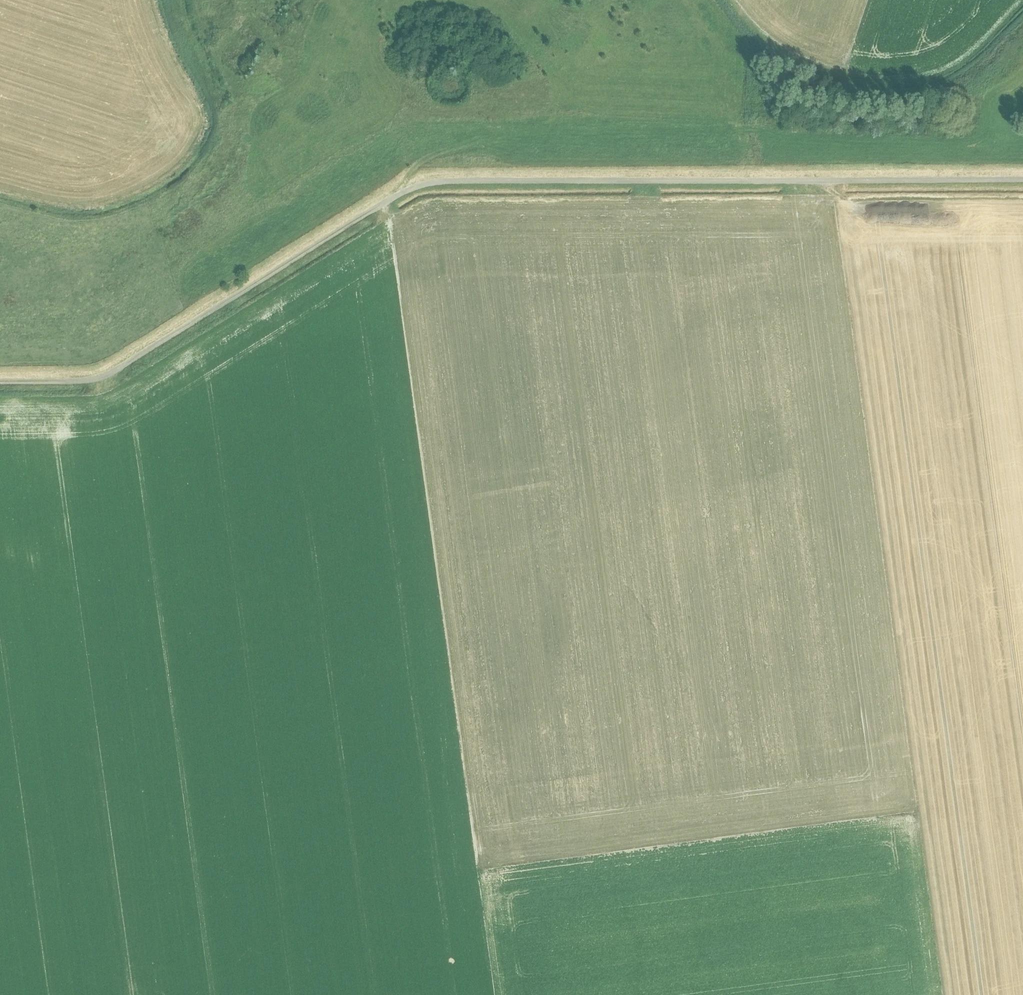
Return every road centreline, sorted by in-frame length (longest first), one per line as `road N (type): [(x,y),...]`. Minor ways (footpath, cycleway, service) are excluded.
road 1 (unclassified): [(1022,180),(422,185),(107,376),(0,382)]

